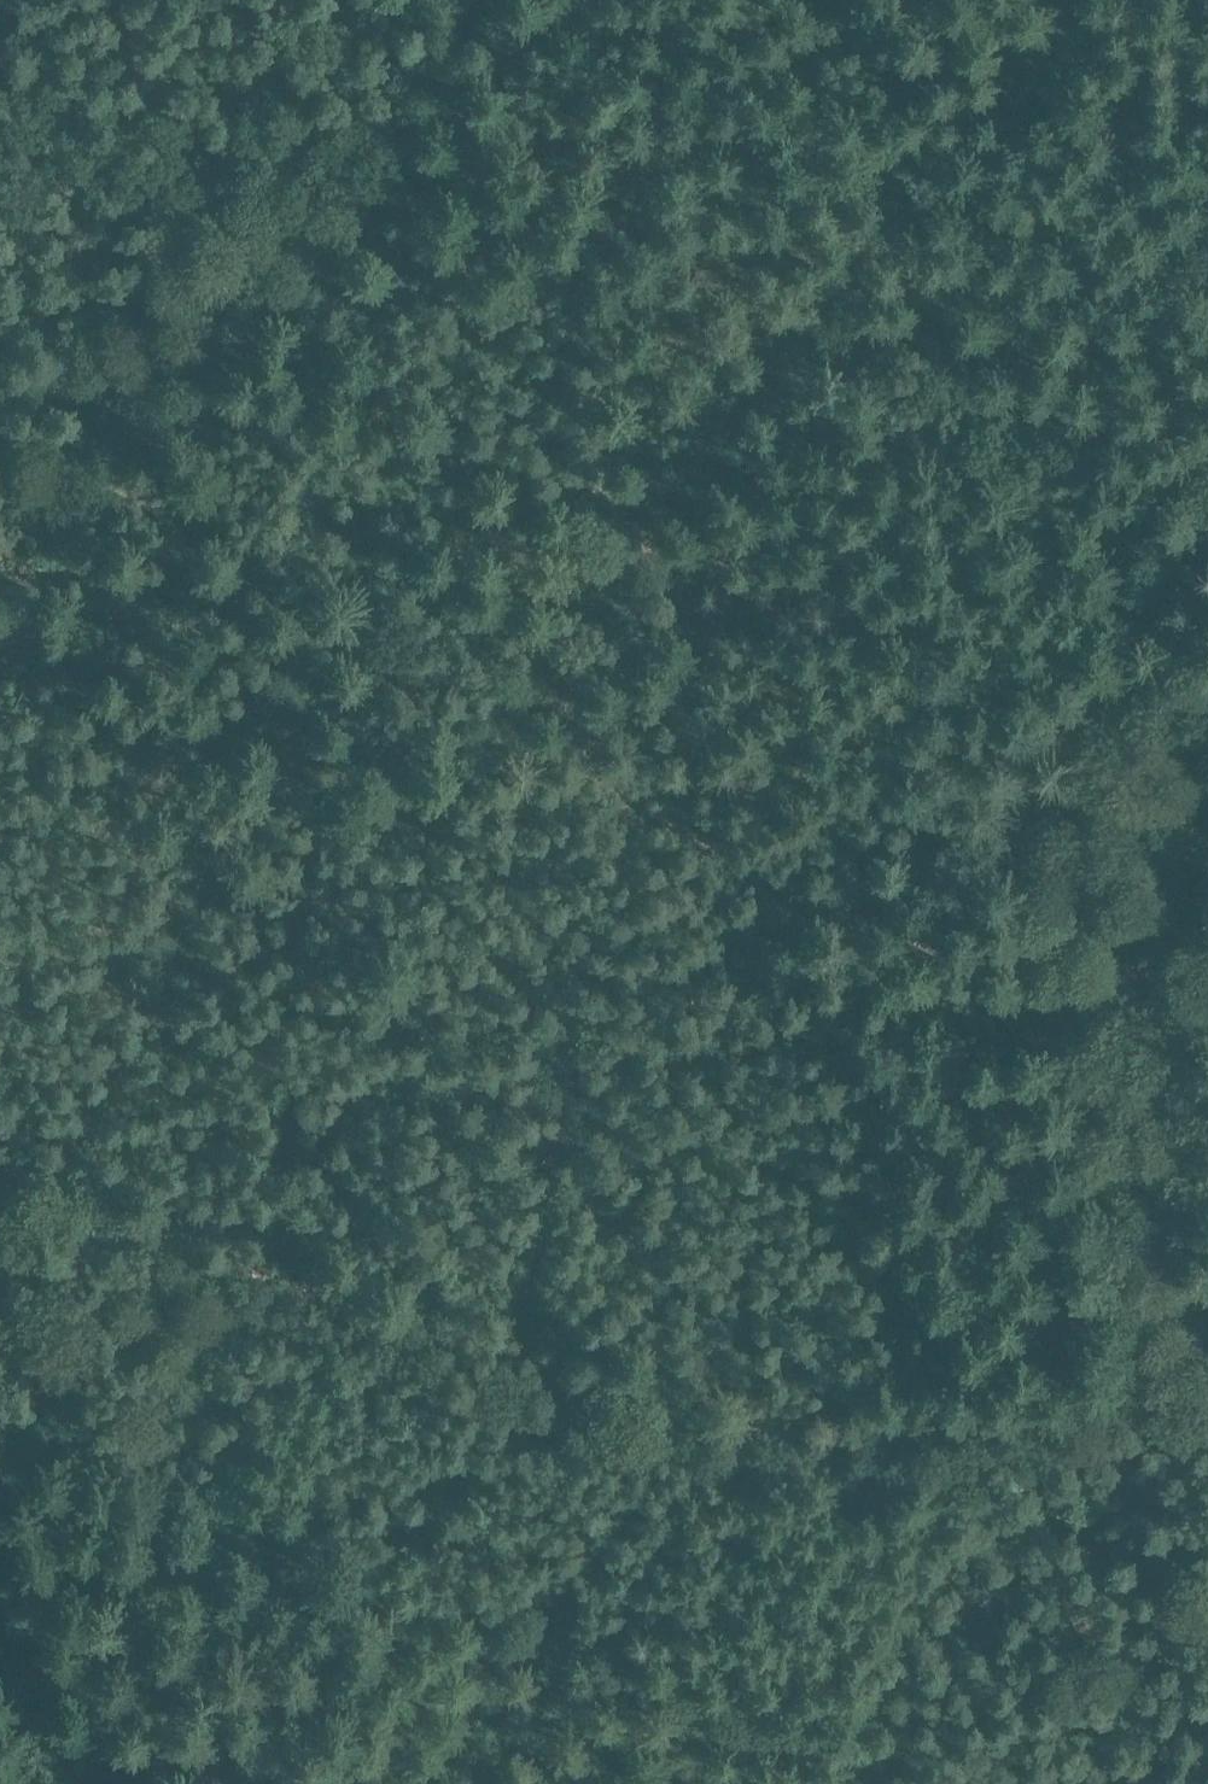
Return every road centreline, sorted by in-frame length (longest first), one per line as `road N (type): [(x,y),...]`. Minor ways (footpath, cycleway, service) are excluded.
road 1 (track): [(1207,579),(1002,851),(1026,958),(1157,1380),(998,1430),(810,1436),(657,1415),(496,1368)]
road 2 (track): [(474,0),(0,541)]
road 3 (track): [(496,1368),(0,1182)]
road 4 (track): [(0,68),(257,242)]
road 5 (track): [(1157,1380),(1207,1529)]

